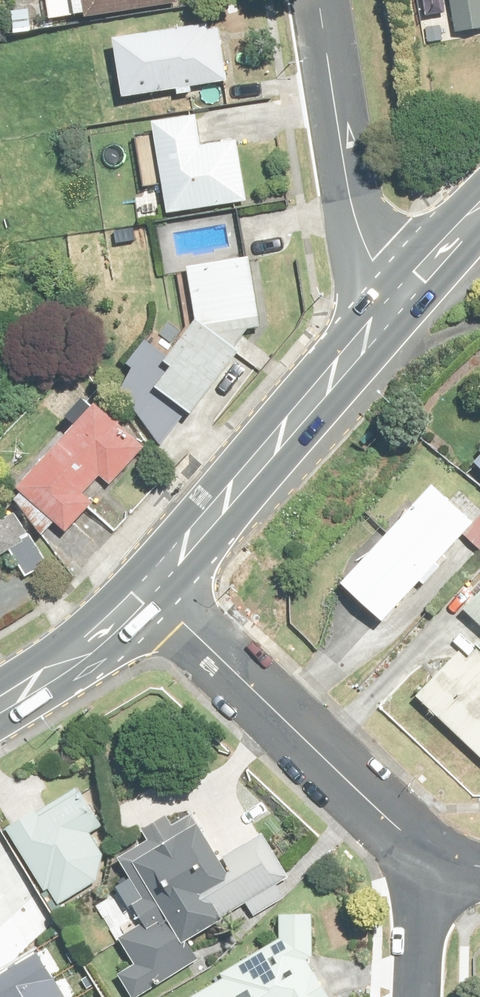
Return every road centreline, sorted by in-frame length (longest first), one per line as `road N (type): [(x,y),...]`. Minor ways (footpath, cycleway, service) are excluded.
road 1 (residential): [(147,588),(426,871)]
road 2 (primary): [(397,288),(359,347),(147,588)]
road 3 (residential): [(321,0),(358,230),(370,259),(397,288)]
road 4 (primary): [(147,588),(0,698)]
road 5 (residential): [(418,996),(426,871)]

